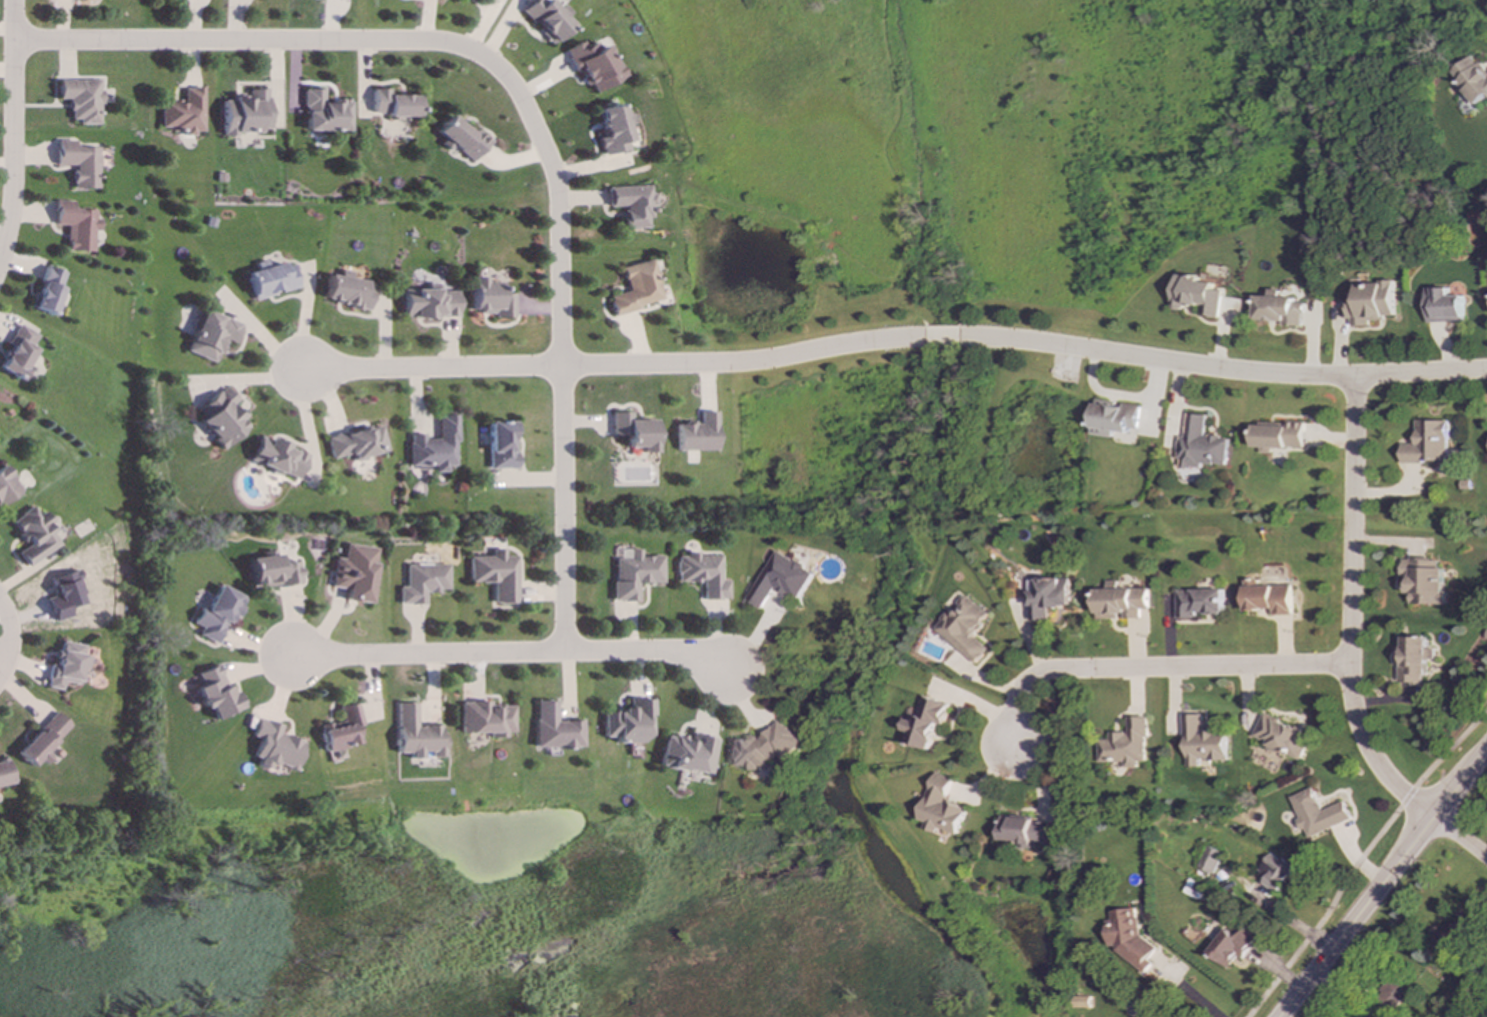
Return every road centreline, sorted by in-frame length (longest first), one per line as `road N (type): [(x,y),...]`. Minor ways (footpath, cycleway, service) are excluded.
road 1 (residential): [(13,44),(427,36),(474,54),(532,100),(563,184),(555,366),(561,646)]
road 2 (residential): [(1486,369),(1248,372),(998,338),(861,342),(741,363),(555,366)]
road 3 (residential): [(1355,376),(1347,666),(1357,731),(1383,775),(1486,860)]
road 4 (residential): [(734,662),(711,648),(291,656)]
road 5 (residential): [(1347,666),(1056,668),(1036,674),(1014,698),(1012,746)]
road 6 (tertiary): [(1486,744),(1277,1016)]
road 7 (residential): [(14,0),(11,188),(0,254)]
road 8 (residential): [(555,366),(303,370)]

